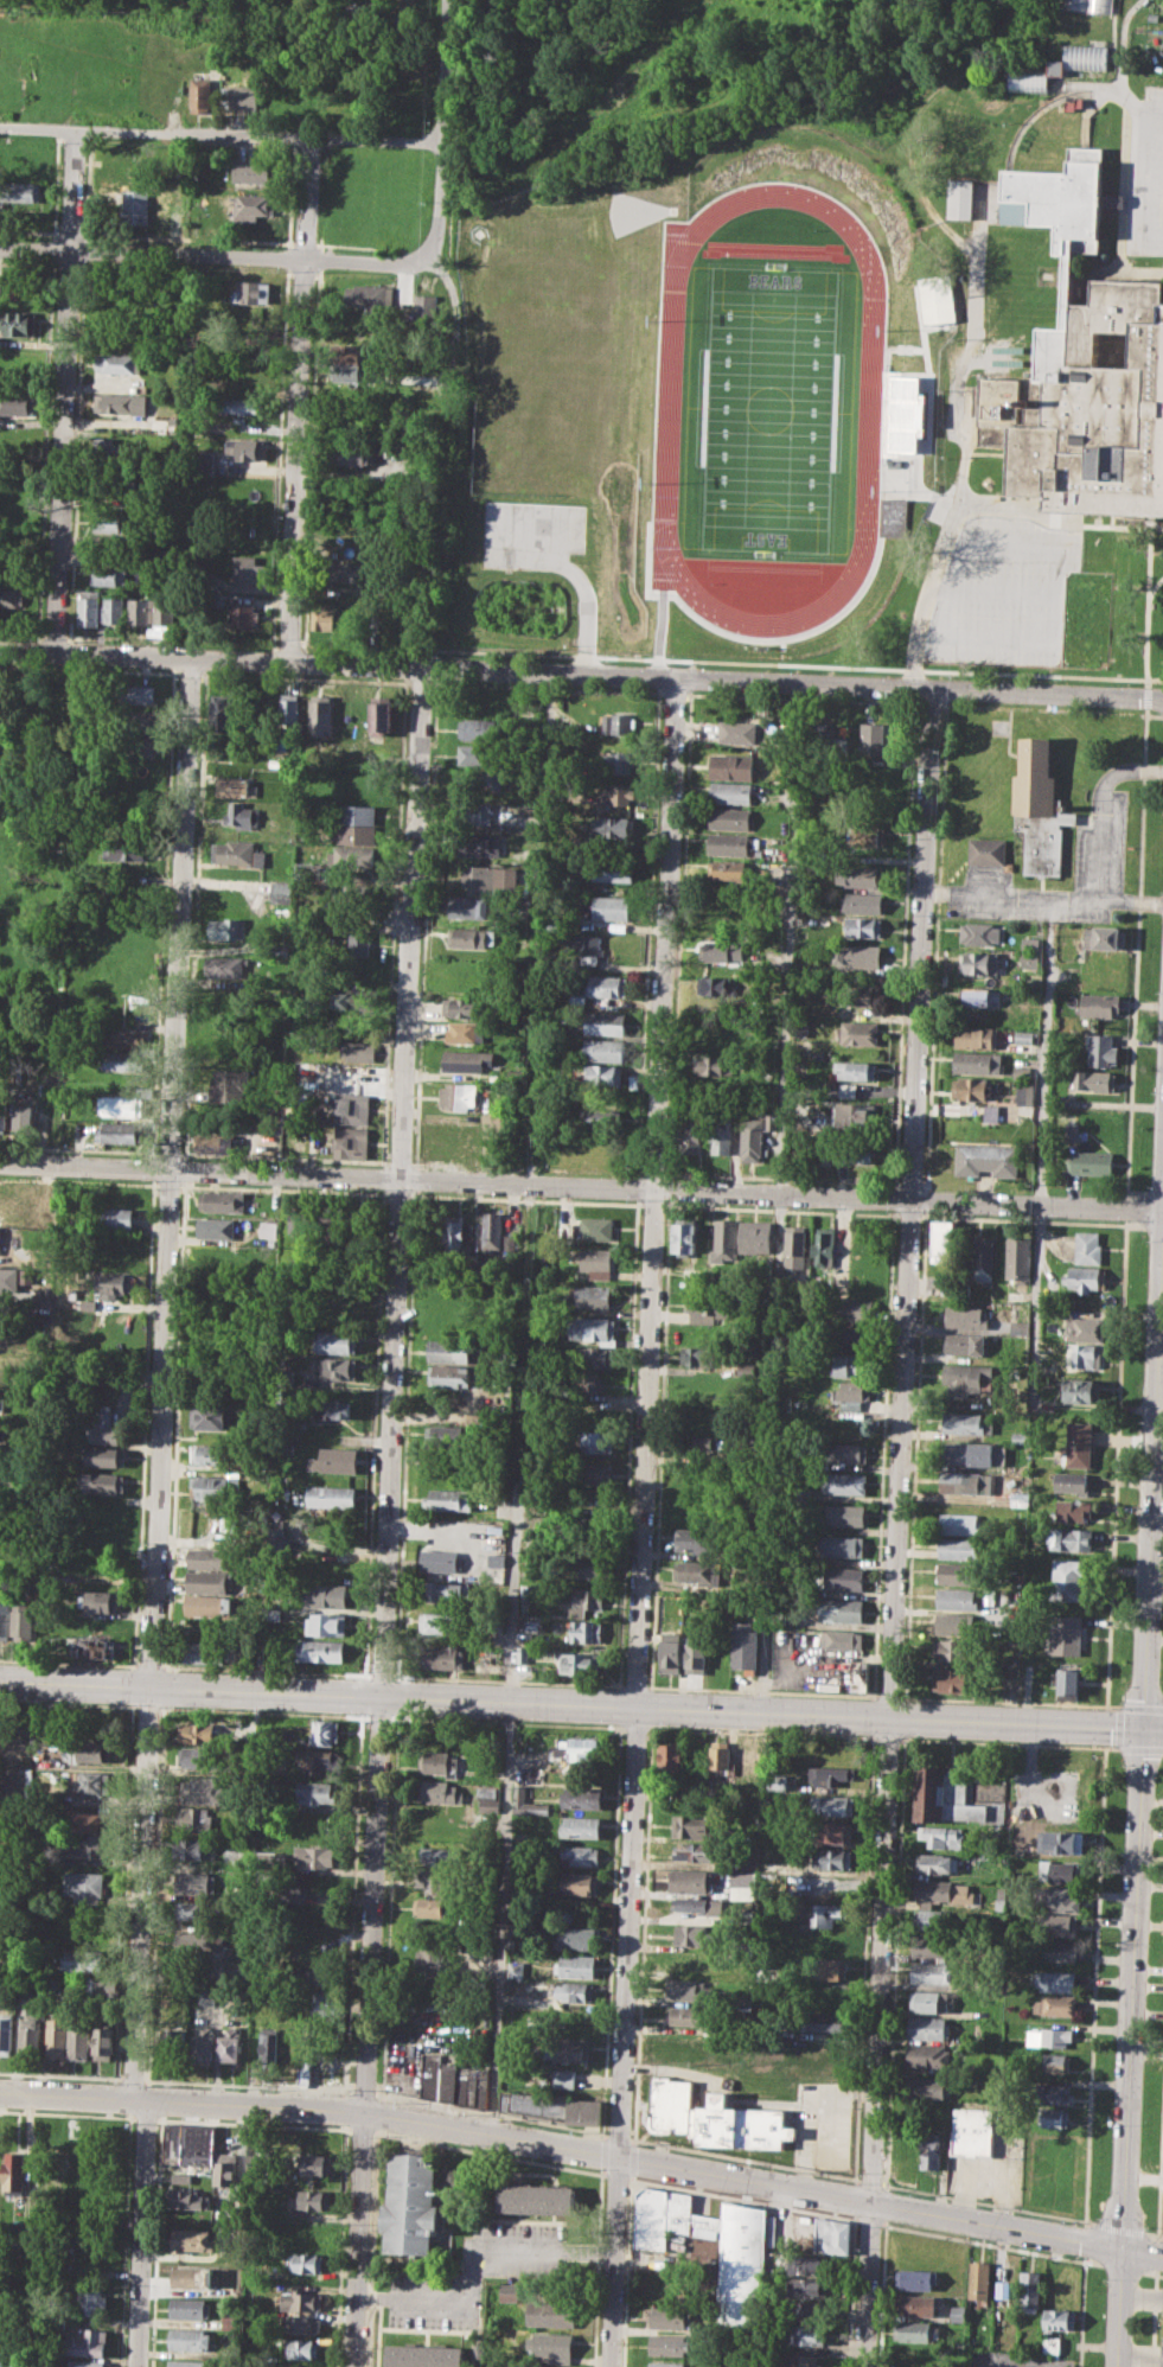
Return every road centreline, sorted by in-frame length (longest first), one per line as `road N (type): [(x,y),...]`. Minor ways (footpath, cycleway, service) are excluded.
road 1 (residential): [(424,668),(354,2366)]
road 2 (residential): [(675,676),(612,2366)]
road 3 (residential): [(933,689),(866,2366)]
road 4 (residential): [(188,659),(134,2099)]
road 5 (secondary): [(0,1680),(1162,1730)]
road 6 (residential): [(0,650),(1162,698)]
road 7 (residential): [(0,1163),(1162,1208)]
road 8 (tertiary): [(1162,1238),(1120,2366)]
road 9 (residential): [(149,2099),(364,2112),(1162,2257)]
road 10 (residential): [(308,138),(290,663)]
road 11 (residential): [(74,132),(55,652)]
road 12 (residential): [(0,128),(441,140)]
road 13 (residential): [(0,248),(305,257)]
road 14 (residential): [(149,2099),(139,2366)]
road 15 (residential): [(0,2091),(149,2099)]
road 16 (residential): [(444,0),(441,140)]
road 17 (residential): [(305,257),(388,263),(429,250)]

